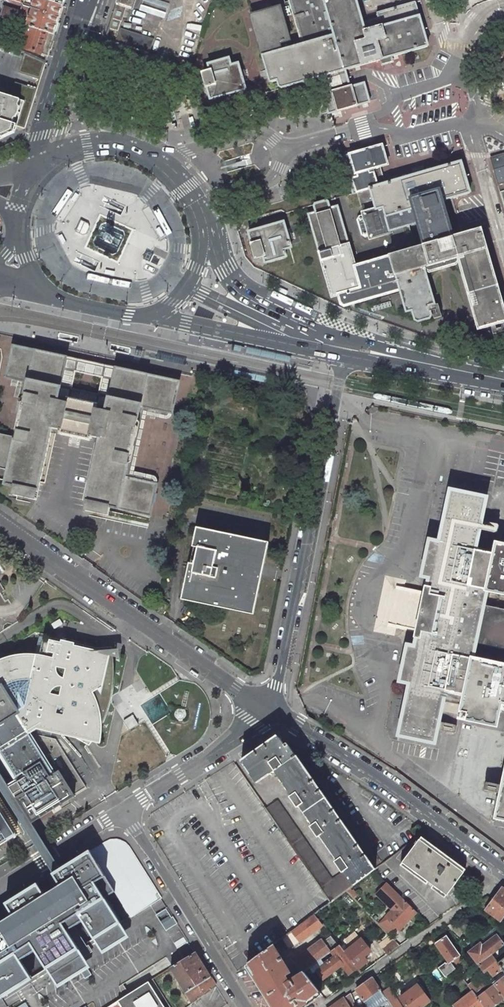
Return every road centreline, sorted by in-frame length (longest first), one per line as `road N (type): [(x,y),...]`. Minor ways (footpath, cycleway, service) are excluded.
road 1 (residential): [(503,840),(364,736),(380,715),(388,673),(360,601),(365,584),(407,554),(436,433),(503,446)]
road 2 (residential): [(266,705),(279,681),(342,359)]
road 3 (residential): [(266,705),(0,523)]
road 4 (residential): [(503,869),(380,775),(266,705)]
road 5 (residential): [(124,811),(247,1006)]
road 6 (primary): [(204,232),(185,188),(146,153),(102,143),(48,163)]
road 7 (primary): [(153,313),(342,359)]
road 8 (primary): [(347,336),(236,285),(204,232)]
road 9 (residential): [(124,811),(247,731),(266,705)]
road 10 (residential): [(87,0),(40,134),(48,163)]
road 11 (residential): [(0,887),(124,811)]

